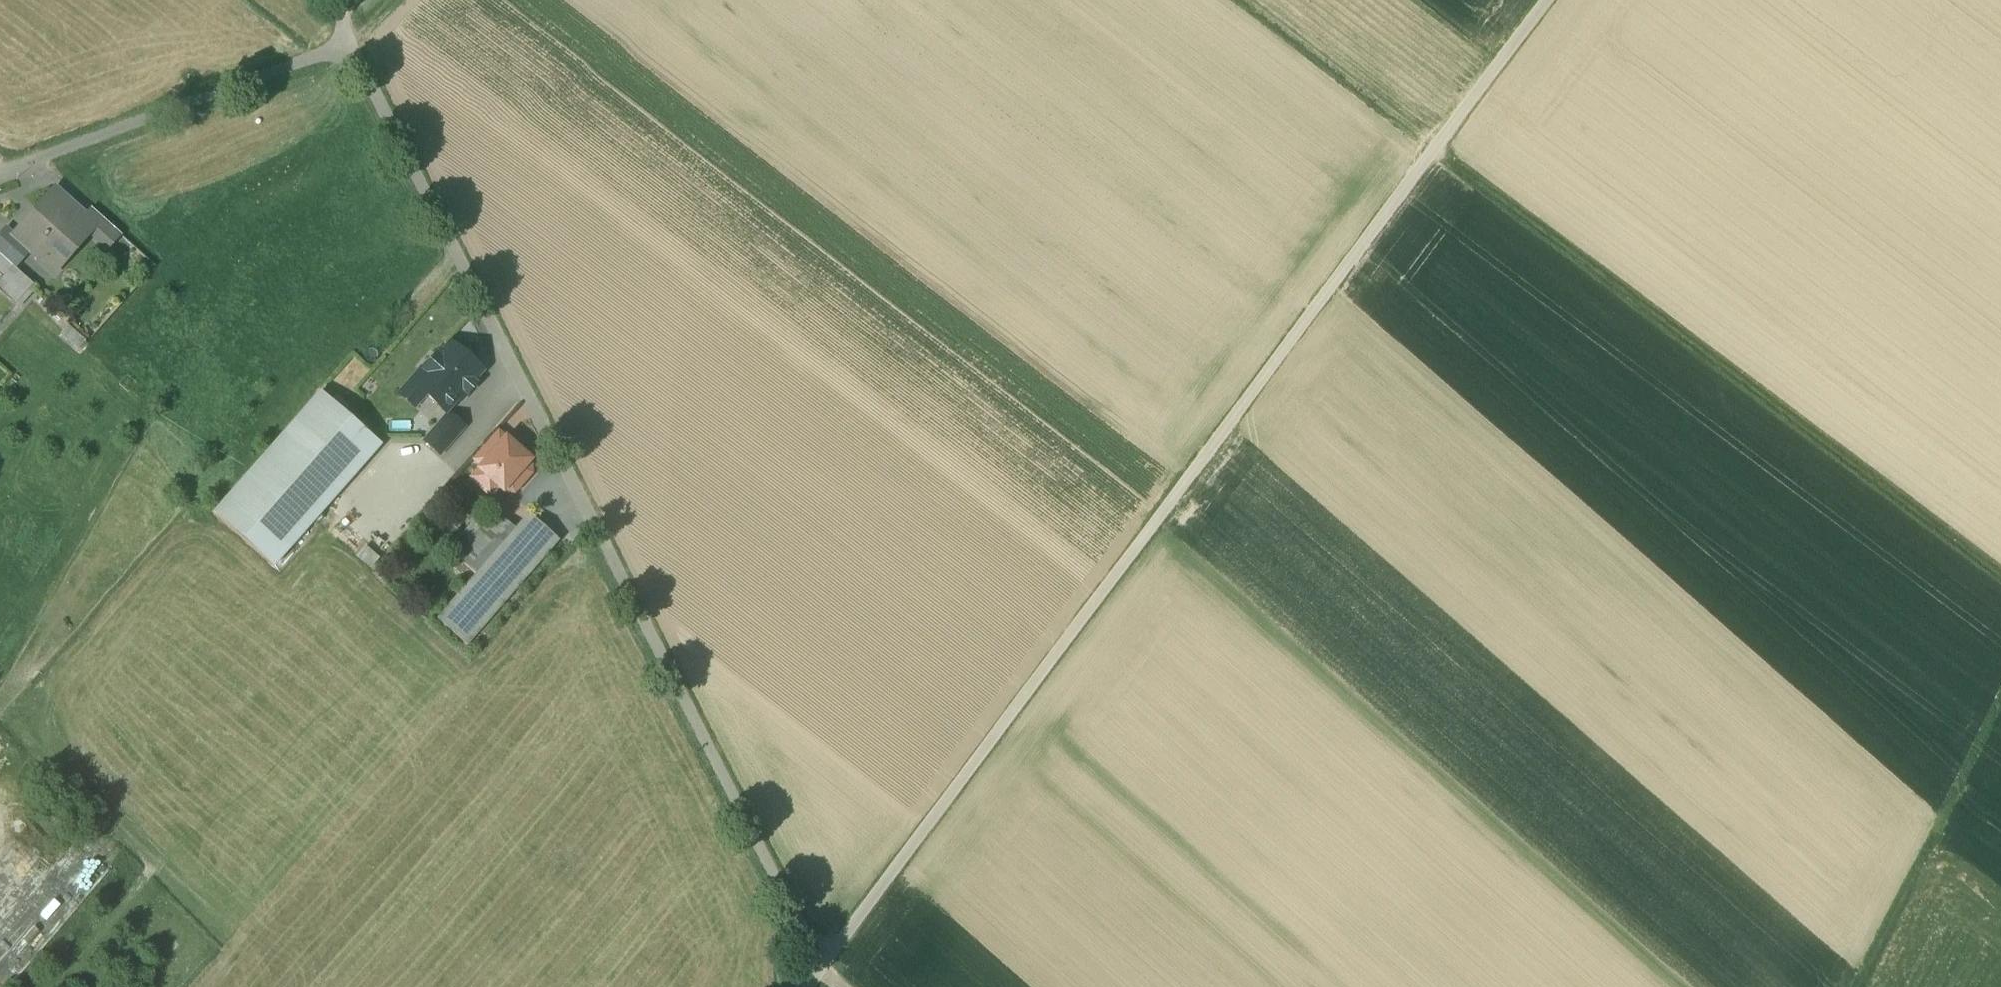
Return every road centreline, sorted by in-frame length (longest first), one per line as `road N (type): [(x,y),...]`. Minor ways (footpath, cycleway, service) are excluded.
road 1 (track): [(820,975),(1550,0)]
road 2 (track): [(2000,587),(1234,0)]
road 3 (track): [(1858,986),(2000,695)]

